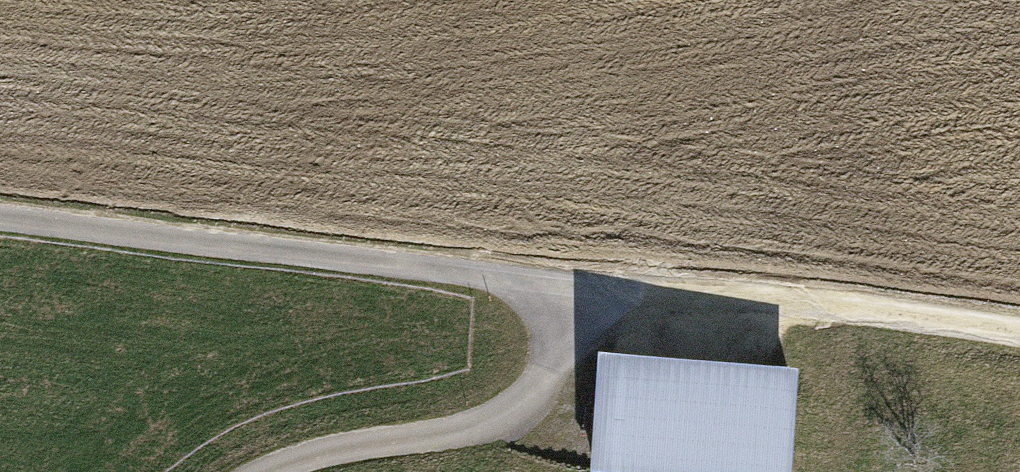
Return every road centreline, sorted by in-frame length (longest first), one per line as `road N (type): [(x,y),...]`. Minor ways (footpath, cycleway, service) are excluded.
road 1 (track): [(587,289),(0,217)]
road 2 (track): [(587,289),(809,304),(1019,333)]
road 3 (track): [(266,471),(506,415),(552,367),(587,289)]

